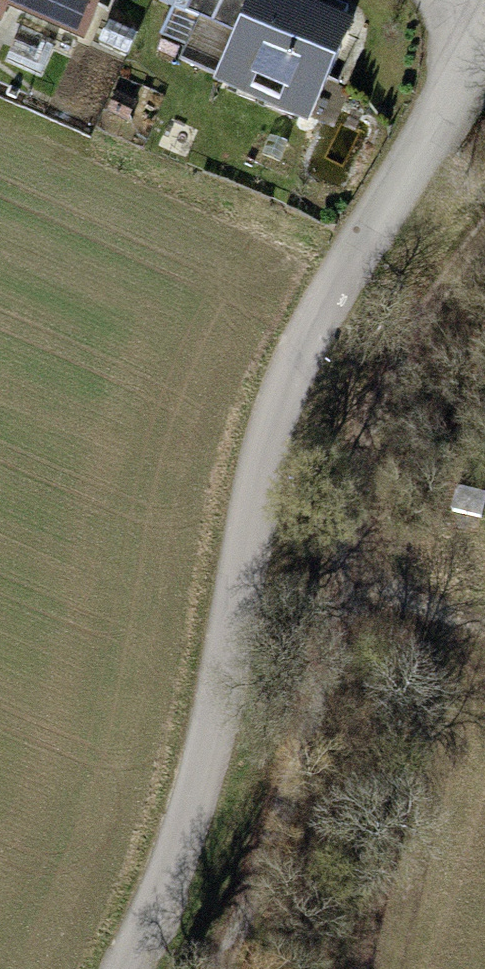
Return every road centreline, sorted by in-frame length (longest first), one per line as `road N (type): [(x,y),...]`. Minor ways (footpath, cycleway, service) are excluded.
road 1 (residential): [(118,968),(185,831),(242,544),(286,387),(342,266),(484,52)]
road 2 (track): [(484,228),(392,397),(241,933),(223,968)]

